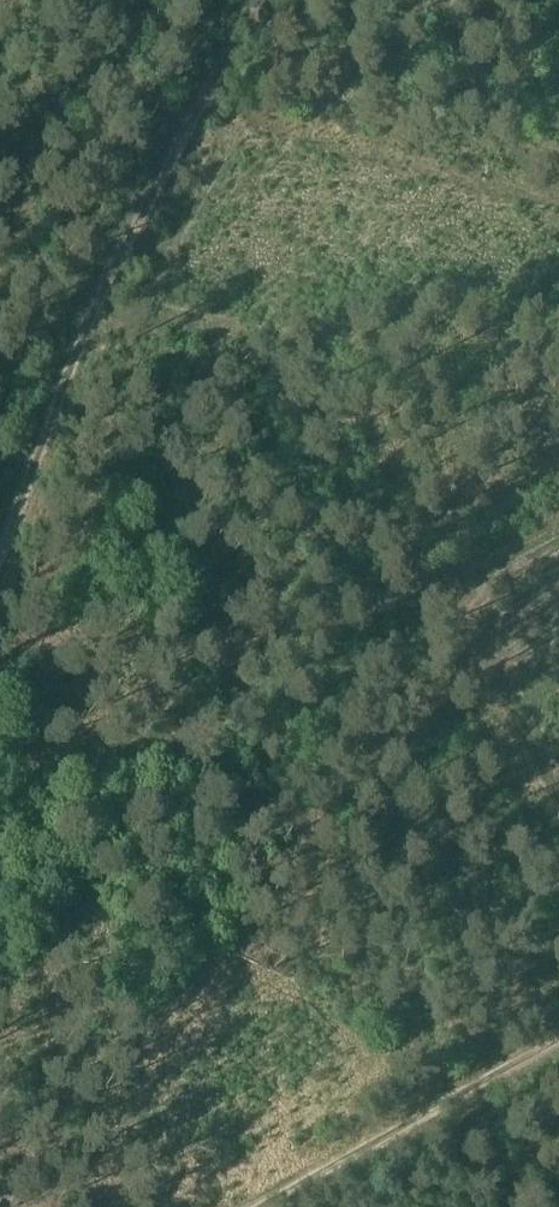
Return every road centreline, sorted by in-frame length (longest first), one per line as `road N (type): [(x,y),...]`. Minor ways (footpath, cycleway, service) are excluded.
road 1 (track): [(0,584),(42,394),(244,0)]
road 2 (track): [(265,1206),(558,1037)]

